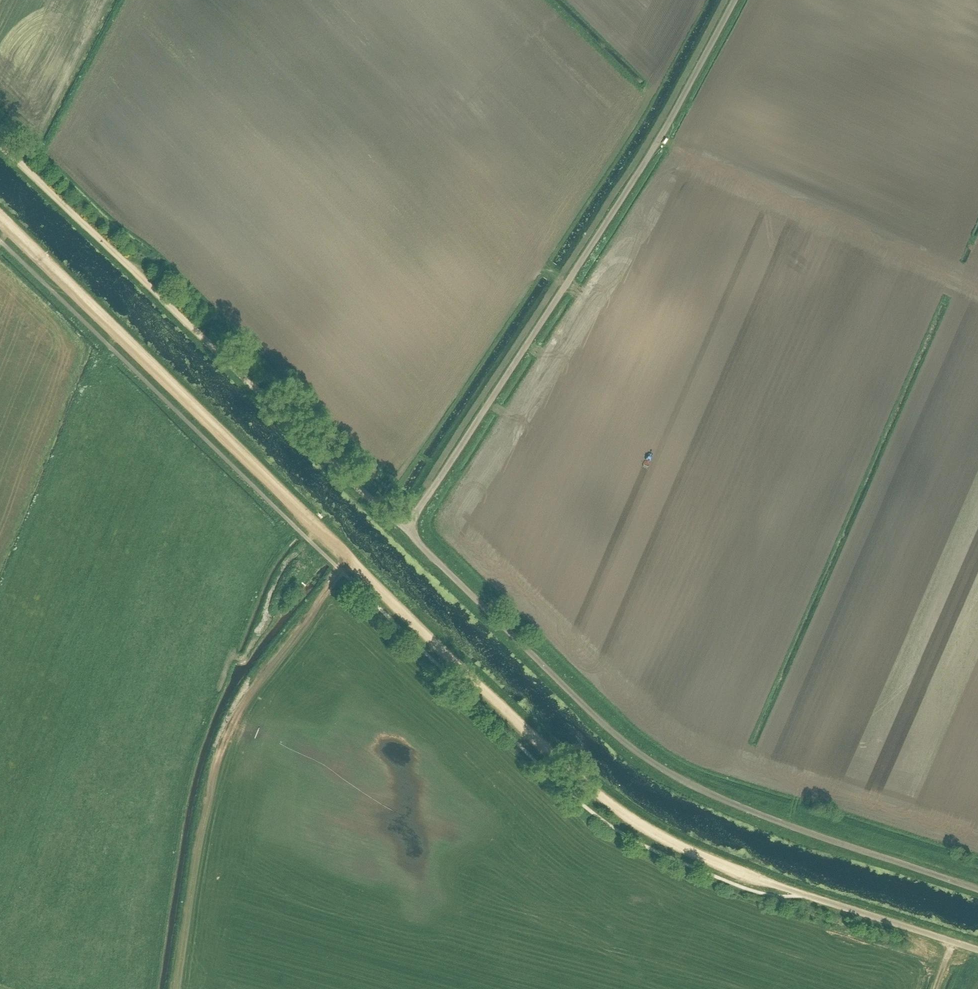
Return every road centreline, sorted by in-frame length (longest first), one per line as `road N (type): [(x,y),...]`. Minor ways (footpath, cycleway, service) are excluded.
road 1 (track): [(0,225),(596,798),(664,842),(808,897)]
road 2 (track): [(977,889),(676,780),(406,528)]
road 3 (track): [(406,528),(633,174),(728,0)]
road 4 (track): [(406,528),(0,142)]
road 5 (track): [(350,562),(271,656),(228,729),(175,988)]
road 6 (unclassified): [(977,950),(808,897)]

